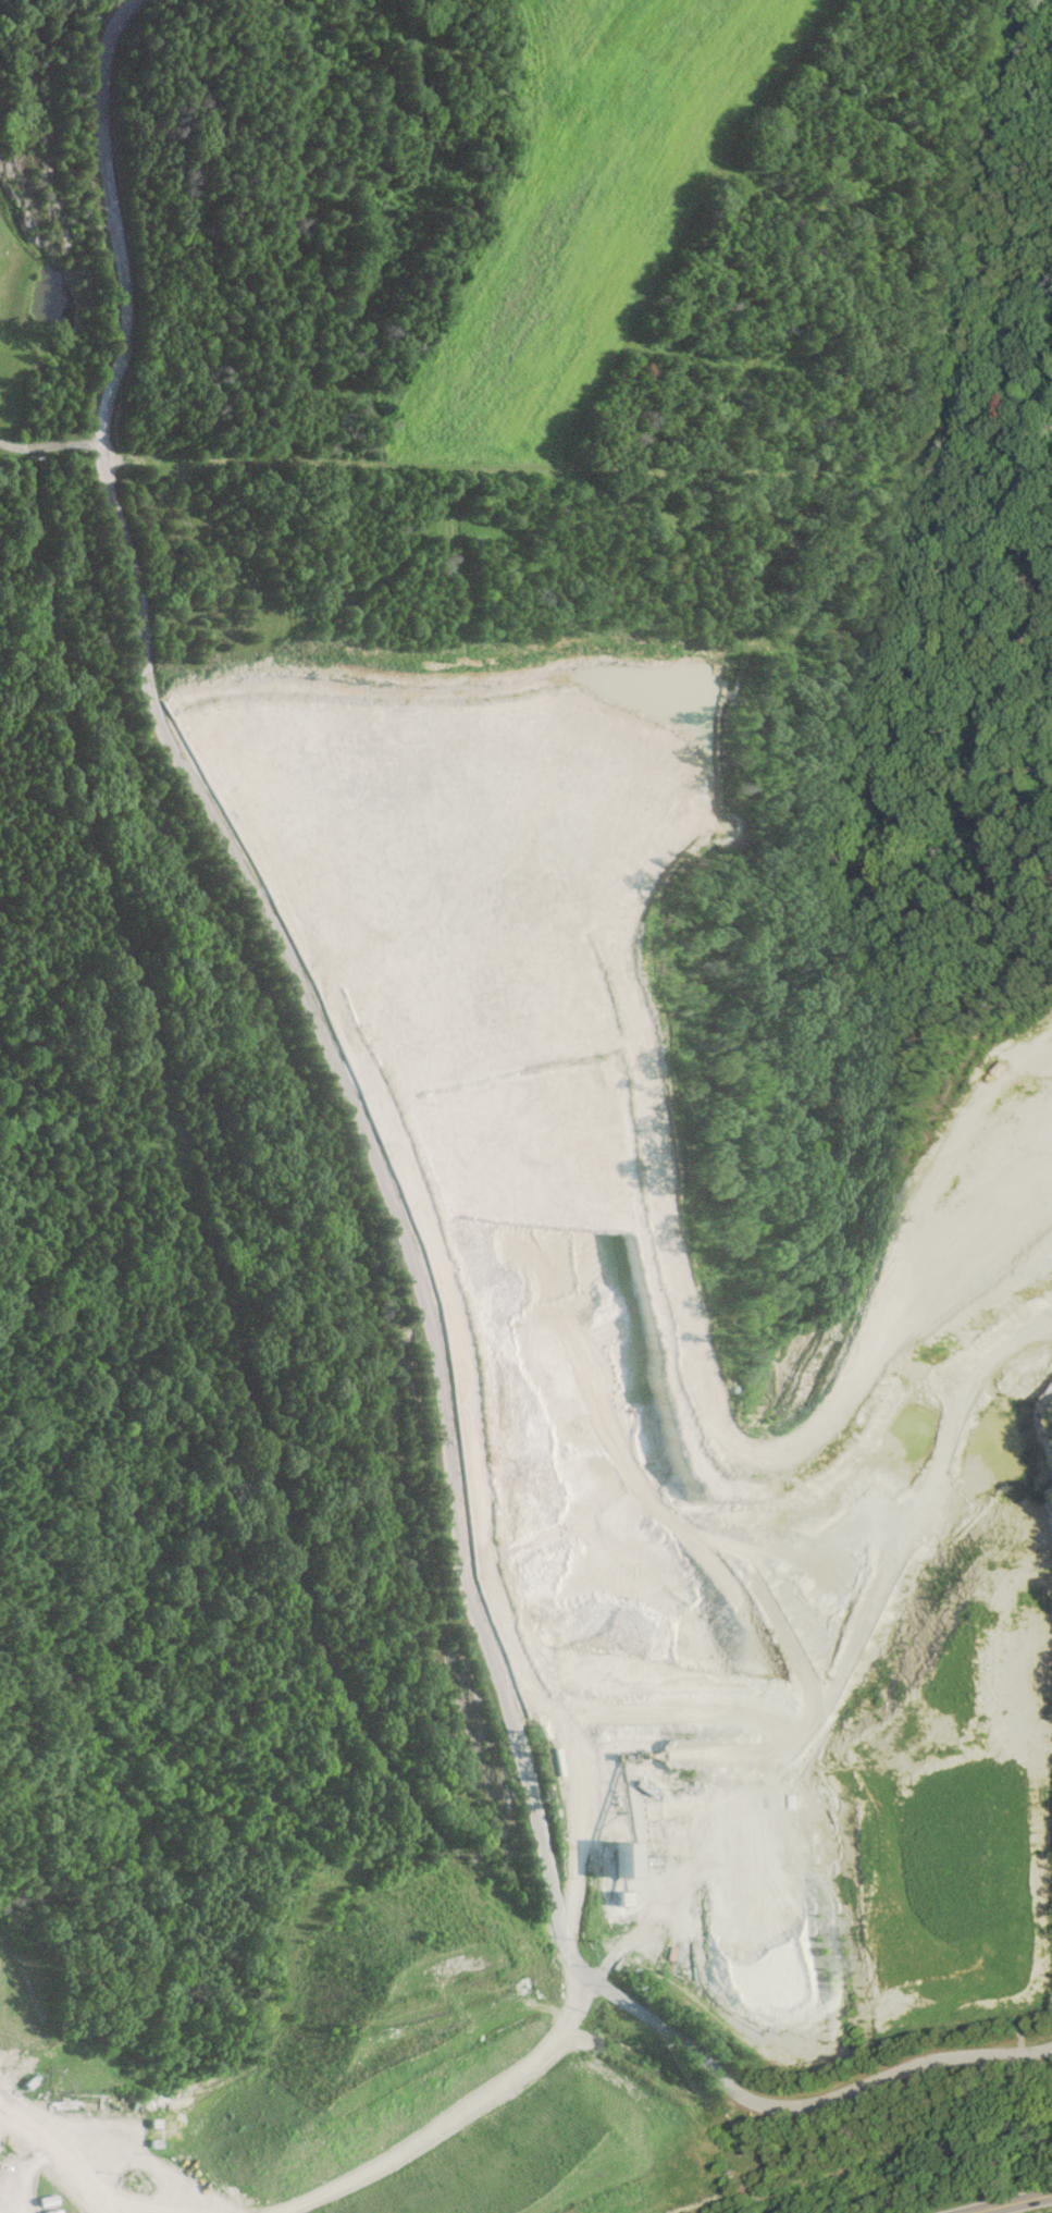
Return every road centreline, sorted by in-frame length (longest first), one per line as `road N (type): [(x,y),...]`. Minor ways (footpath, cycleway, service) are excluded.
road 1 (residential): [(1051,2047),(933,2058),(836,2097),(776,2104),(727,2083),(575,1958),(498,1676),(460,1577),(432,1355),(407,1255),(357,1119),(260,902),(146,691),(134,597),(97,444),(124,331),(94,75),(107,21),(124,0)]

